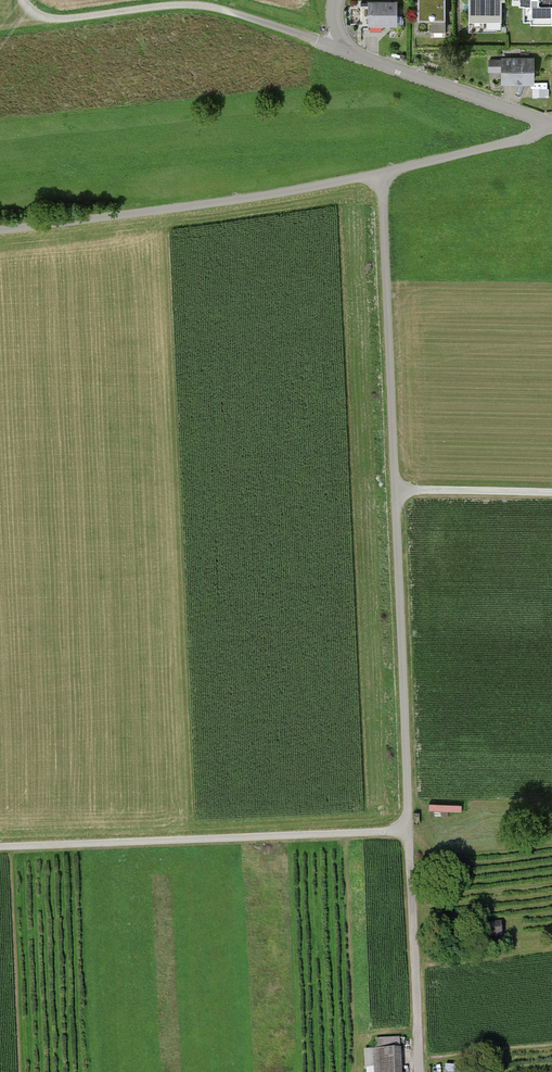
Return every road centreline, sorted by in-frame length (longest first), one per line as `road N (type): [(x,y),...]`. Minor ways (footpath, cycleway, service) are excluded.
road 1 (track): [(396,491),(410,827),(0,845)]
road 2 (residential): [(0,229),(379,174),(532,136),(548,124)]
road 3 (track): [(551,492),(396,491),(379,174)]
road 4 (track): [(348,52),(198,0),(71,17),(31,0)]
road 5 (residential): [(340,0),(348,52),(548,124)]
road 6 (unclassified): [(410,827),(416,1071)]

